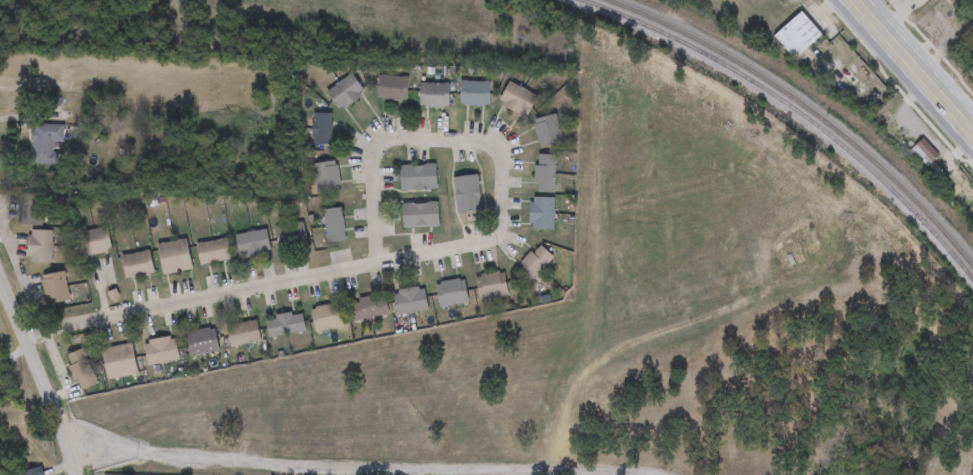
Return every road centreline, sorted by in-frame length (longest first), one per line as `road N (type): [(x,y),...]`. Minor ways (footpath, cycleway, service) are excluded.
road 1 (residential): [(375,214),(377,263),(498,233),(501,149),(382,141),(375,214)]
road 2 (residential): [(20,335),(377,263)]
road 3 (tertiary): [(73,474),(0,286)]
road 4 (primary): [(972,131),(855,0)]

